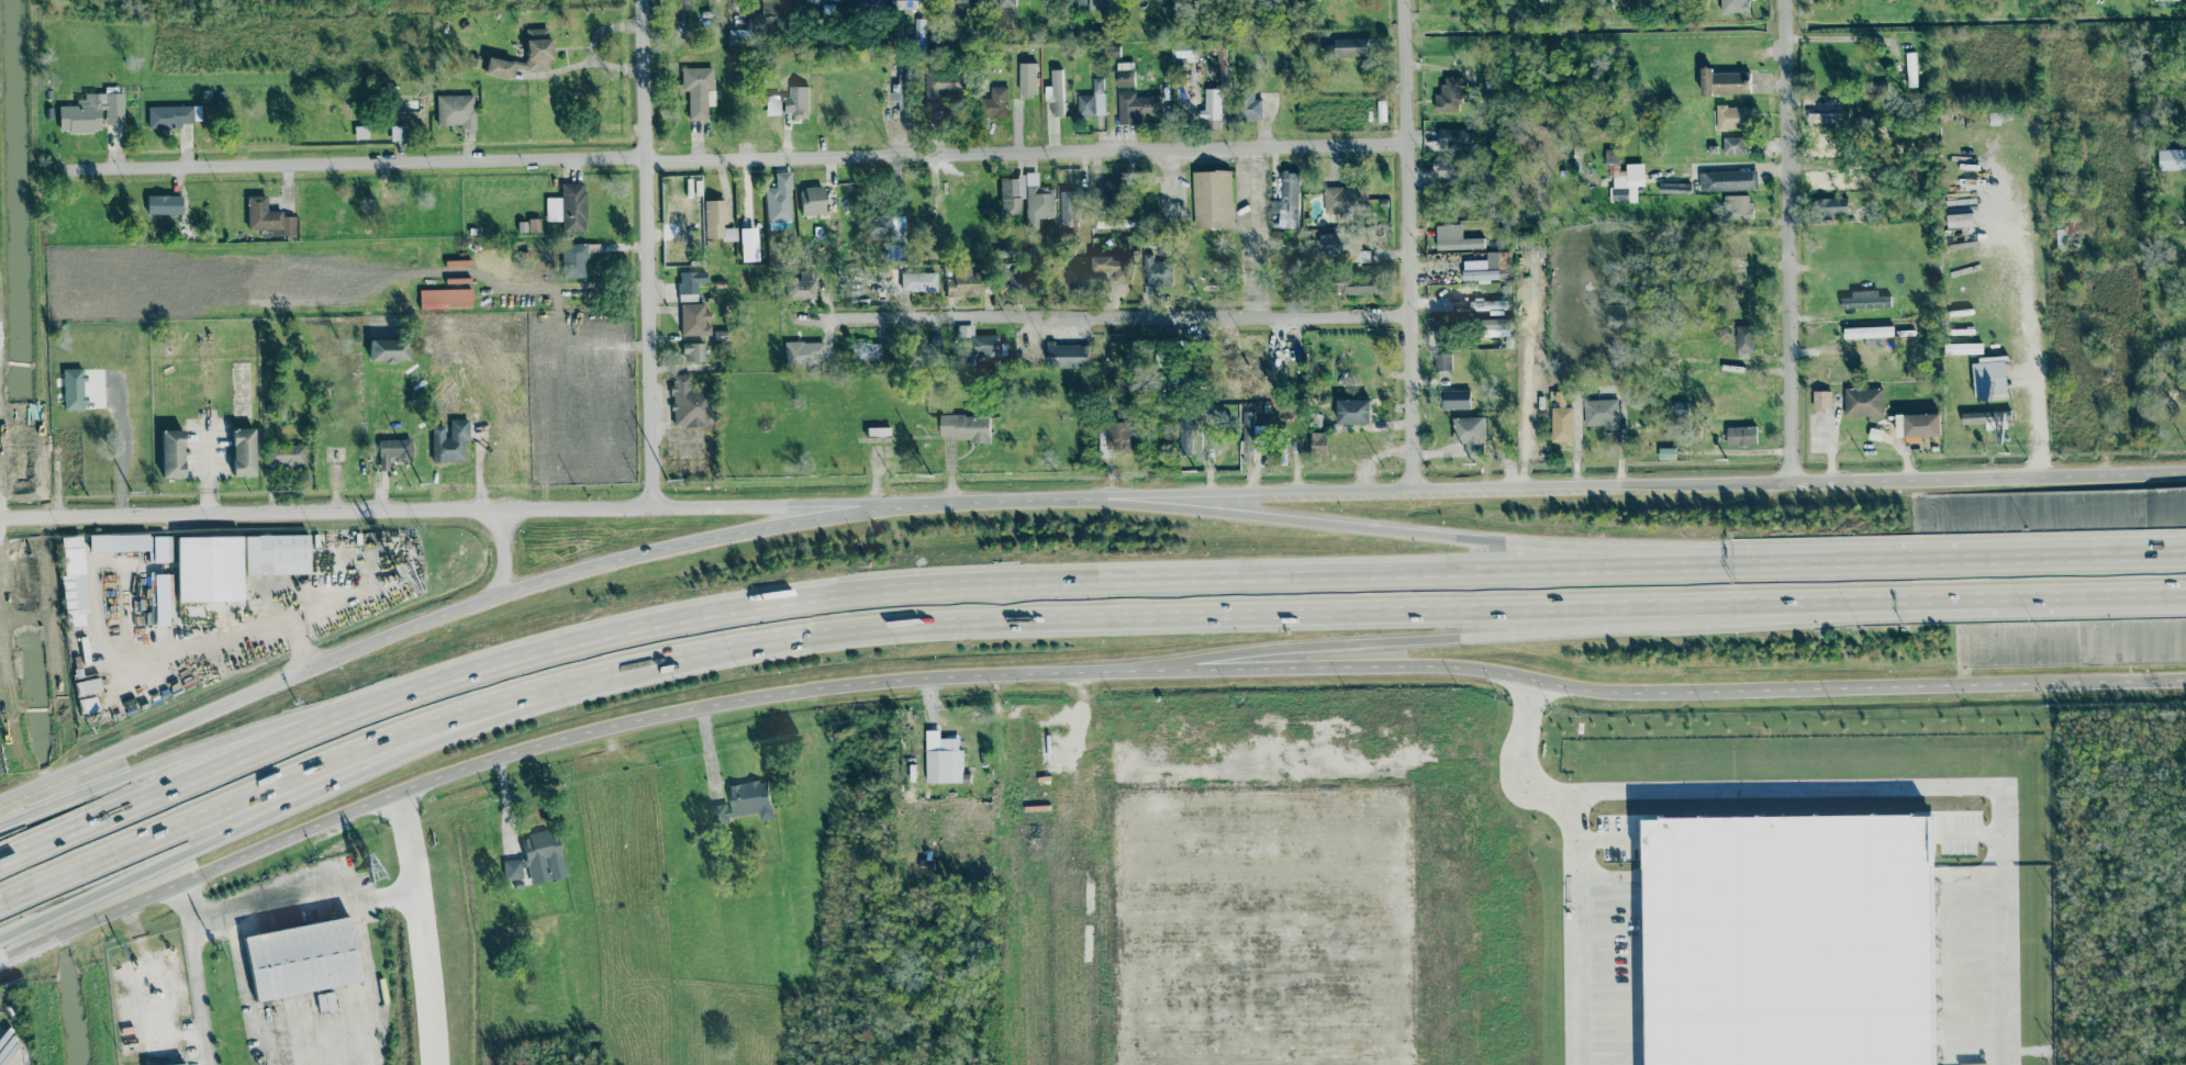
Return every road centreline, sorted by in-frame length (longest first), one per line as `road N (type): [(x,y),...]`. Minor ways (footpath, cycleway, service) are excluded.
road 1 (motorway): [(0,906),(460,716),(604,675),(778,640),(877,628),(1994,595)]
road 2 (motorway): [(1820,563),(902,595),(713,612),(477,668)]
road 3 (residential): [(66,169),(1407,143)]
road 4 (secondary): [(0,959),(373,800),(551,740),(798,691),(1071,673)]
road 5 (tertiary): [(1071,673),(1459,666),(1607,692),(2185,680)]
road 6 (motorway): [(1071,673),(1844,597)]
road 7 (motorway): [(1820,563),(1064,504)]
road 8 (secondary): [(993,502),(856,513),(671,546),(487,598),(309,669)]
road 9 (motorway): [(0,937),(379,763),(624,671)]
road 10 (residential): [(0,517),(651,507)]
road 11 (residential): [(804,320),(1410,313)]
road 12 (motorway): [(477,668),(311,727),(0,860)]
road 13 (tertiary): [(1575,484),(1064,496)]
road 14 (residential): [(651,507),(642,0)]
road 15 (motorway): [(477,668),(403,683),(165,761),(0,831)]
road 16 (residential): [(1412,487),(1404,0)]
road 17 (residential): [(1791,482),(1784,0)]
road 18 (tertiary): [(2185,472),(1791,482)]
road 19 (motorway): [(2132,559),(1820,563)]
road 20 (residential): [(857,503),(651,507)]
road 21 (secondary): [(309,669),(158,733)]
road 22 (tertiary): [(1791,482),(1646,485)]
road 23 (motorway): [(2052,595),(2185,593)]

